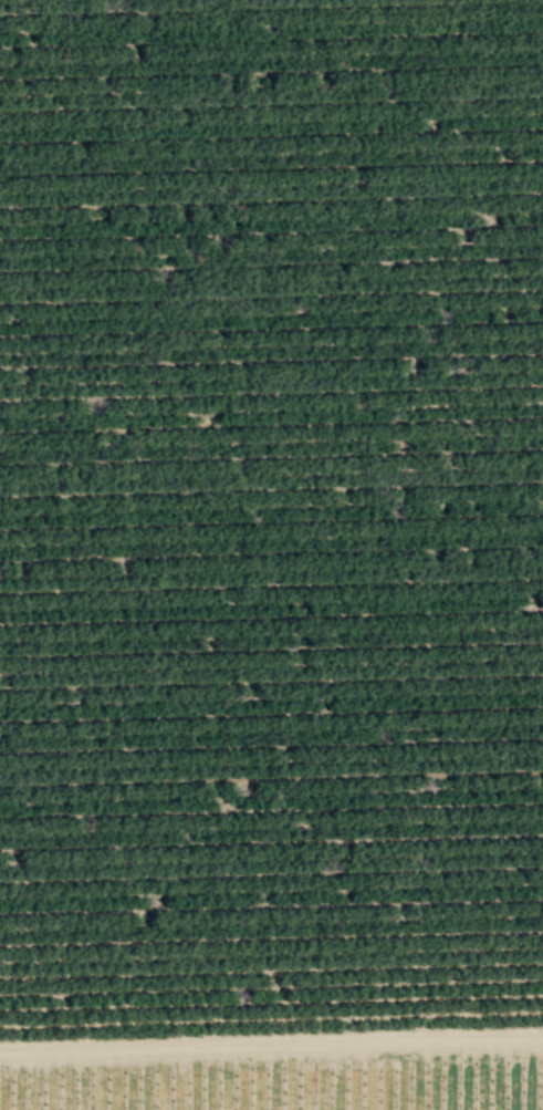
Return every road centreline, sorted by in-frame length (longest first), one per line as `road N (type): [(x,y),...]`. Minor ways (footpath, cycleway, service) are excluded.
road 1 (track): [(0,1053),(542,1038)]

